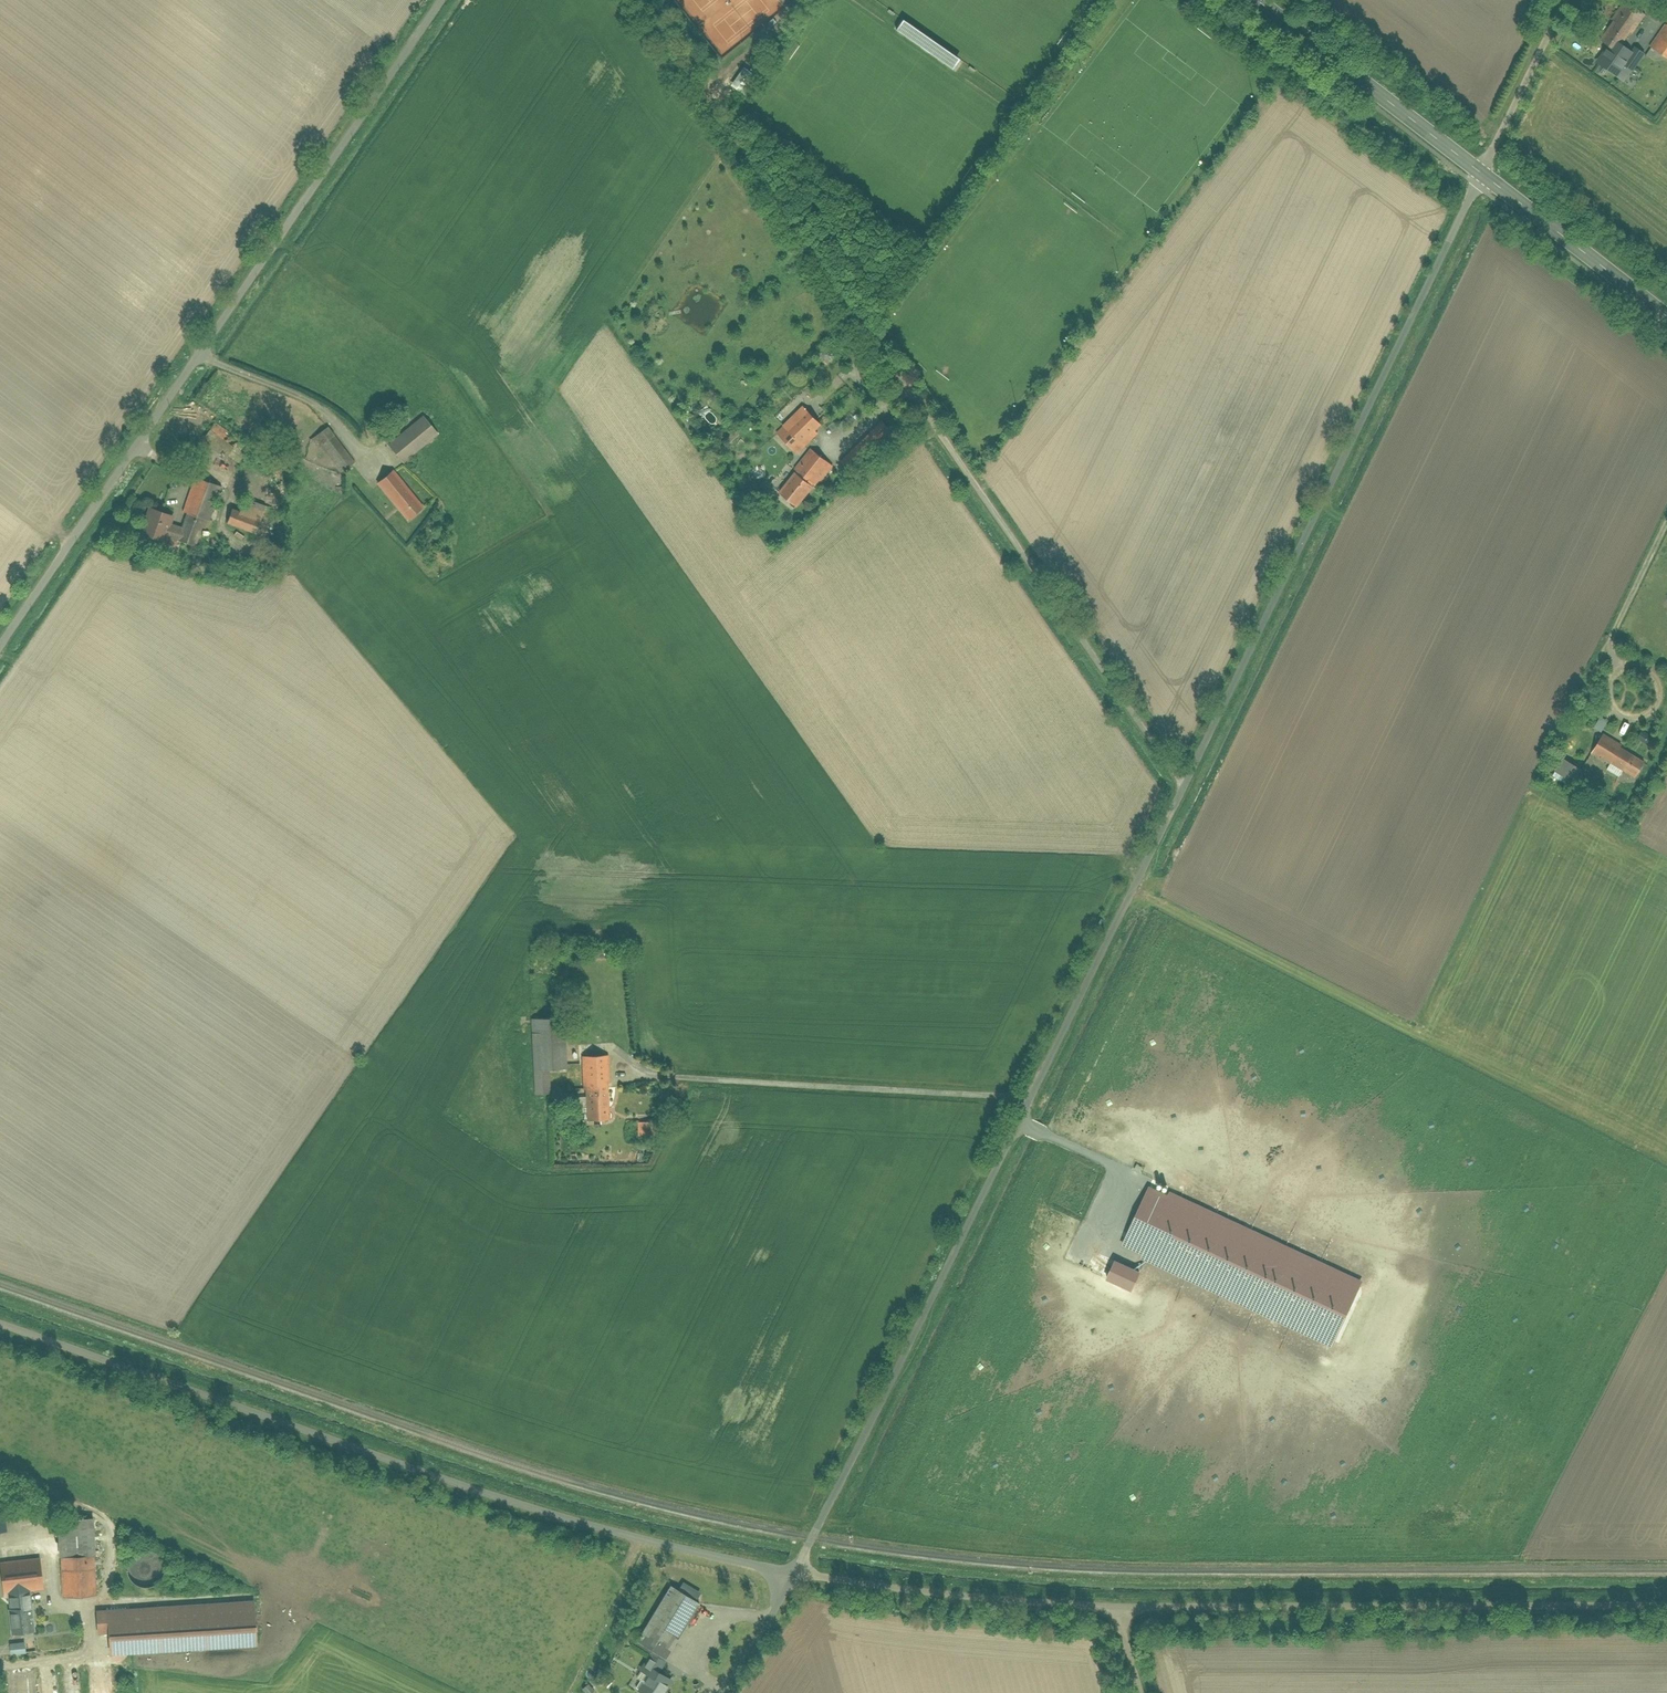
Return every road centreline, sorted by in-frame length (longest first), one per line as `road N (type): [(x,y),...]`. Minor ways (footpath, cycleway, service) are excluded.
road 1 (unclassified): [(792,1573),(1483,173)]
road 2 (track): [(638,0),(1183,786)]
road 3 (unclassified): [(0,1327),(633,1540),(792,1573)]
road 4 (unclassified): [(0,648),(441,0)]
road 5 (unclassified): [(1119,1609),(1666,1605)]
road 6 (unclassified): [(792,1573),(1119,1609)]
road 7 (primary): [(1483,173),(1259,0)]
road 8 (primary): [(1666,314),(1483,173)]
road 9 (unclassified): [(1483,173),(1569,0)]
road 10 (unclassified): [(712,1692),(792,1573)]

